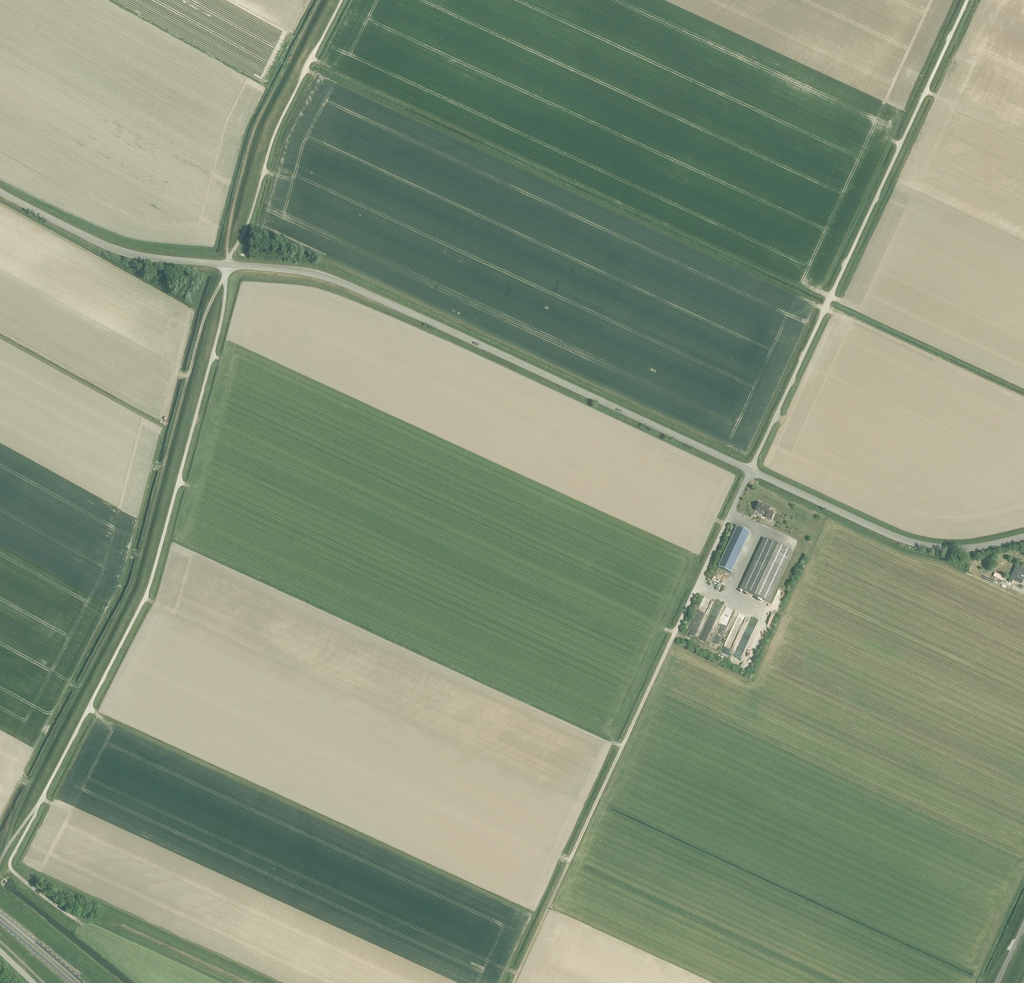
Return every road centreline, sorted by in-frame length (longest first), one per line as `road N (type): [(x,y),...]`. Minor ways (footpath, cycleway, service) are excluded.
road 1 (track): [(7,847),(25,795),(132,589),(203,323),(226,265),(251,143),(319,0)]
road 2 (track): [(226,265),(223,313),(145,599),(9,864)]
road 3 (secondary): [(750,470),(336,281),(226,265)]
road 4 (unclassified): [(750,470),(968,0)]
road 5 (track): [(698,583),(514,982)]
road 6 (unclassified): [(226,265),(272,141),(342,0)]
road 7 (secondary): [(1023,537),(966,548),(920,544),(750,470)]
road 8 (secondary): [(226,265),(119,251),(0,192)]
road 9 (track): [(70,916),(112,922),(247,982)]

